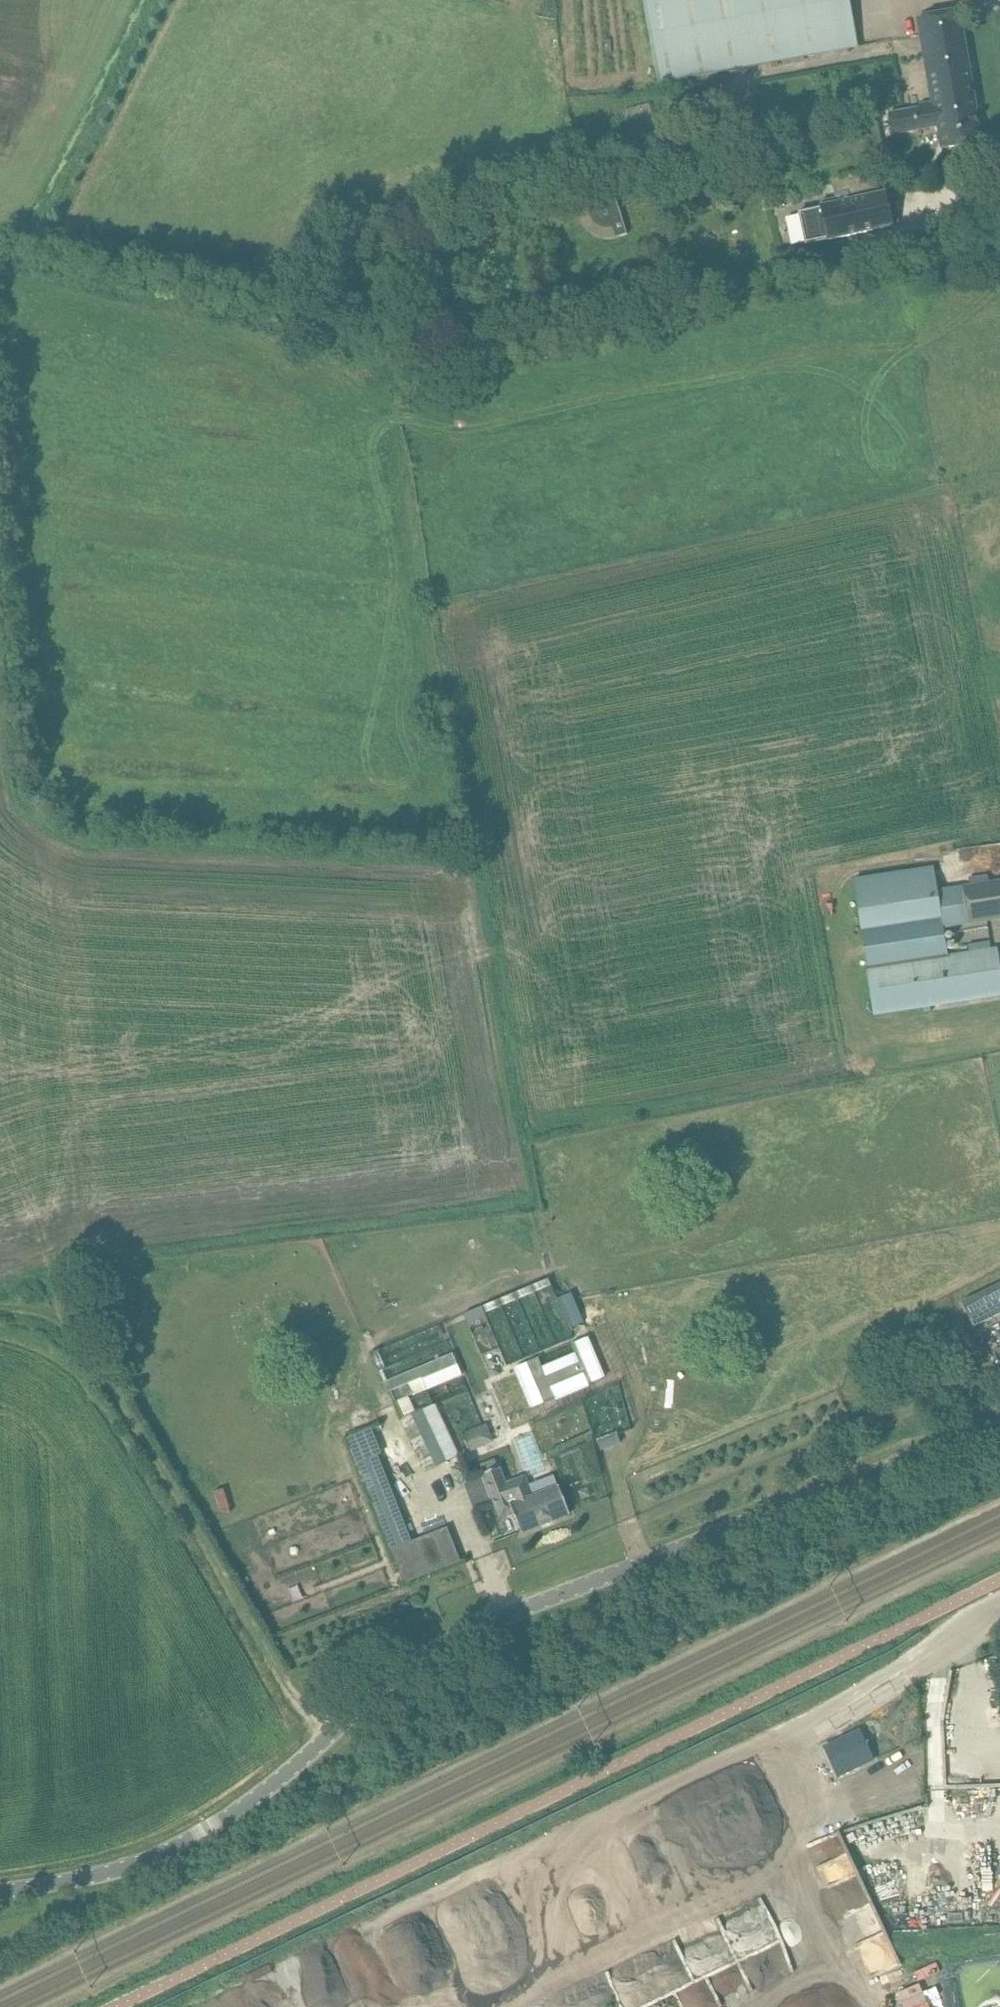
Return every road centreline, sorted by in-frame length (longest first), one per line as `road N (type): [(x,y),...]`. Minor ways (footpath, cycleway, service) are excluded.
road 1 (unclassified): [(0,1890),(143,1861),(207,1830),(448,1641),(999,1426)]
road 2 (track): [(346,1722),(294,1709),(65,1320),(0,1306)]

